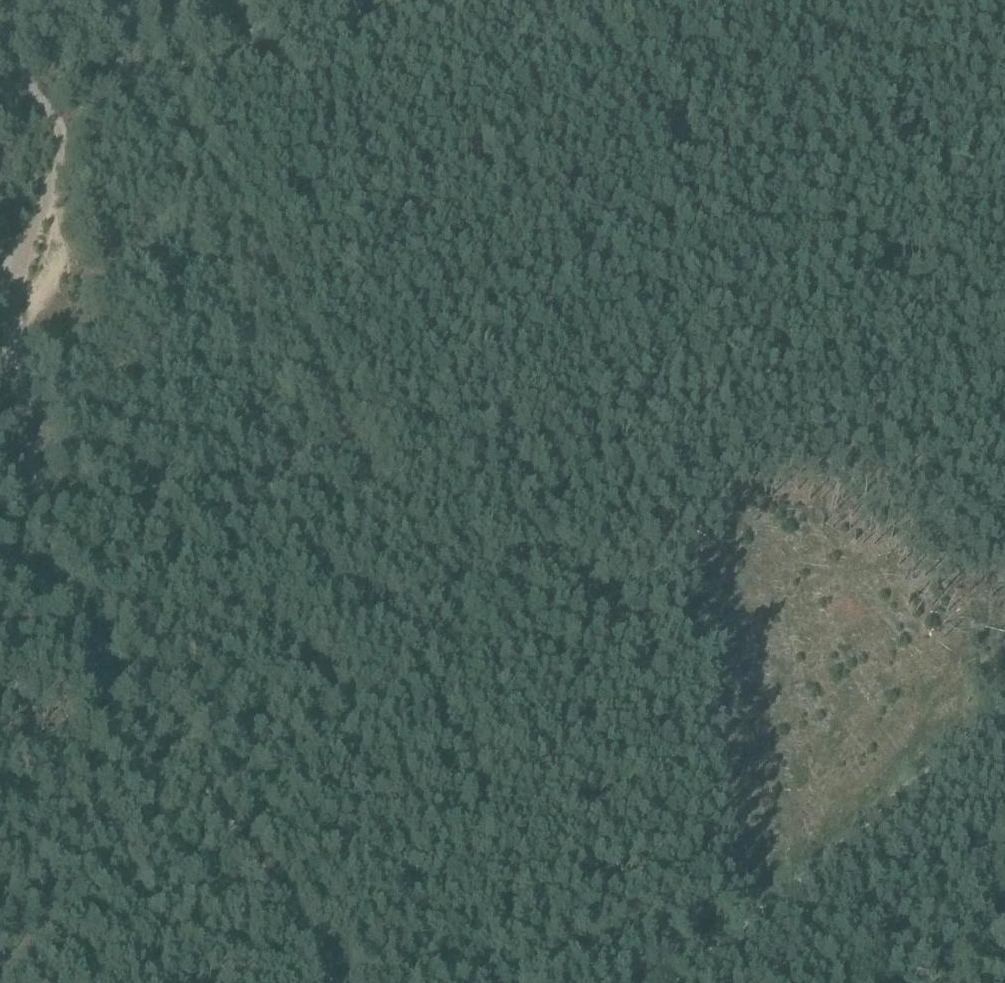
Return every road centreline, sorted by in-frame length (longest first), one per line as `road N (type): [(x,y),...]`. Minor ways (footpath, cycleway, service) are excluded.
road 1 (track): [(679,982),(1004,708)]

